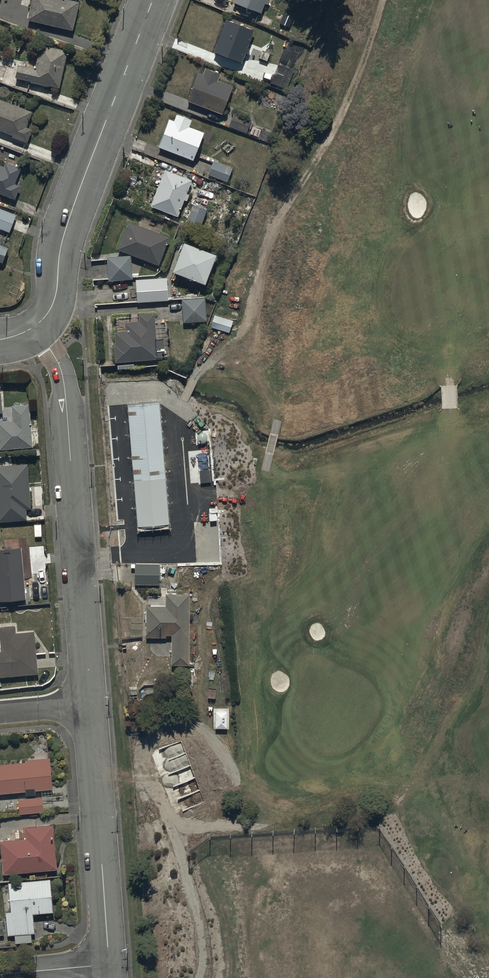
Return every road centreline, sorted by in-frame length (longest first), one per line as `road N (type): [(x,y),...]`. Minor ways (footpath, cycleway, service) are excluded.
road 1 (residential): [(34,327),(65,389),(88,707)]
road 2 (residential): [(153,0),(70,215),(51,308),(34,327)]
road 3 (residential): [(88,707),(109,966)]

